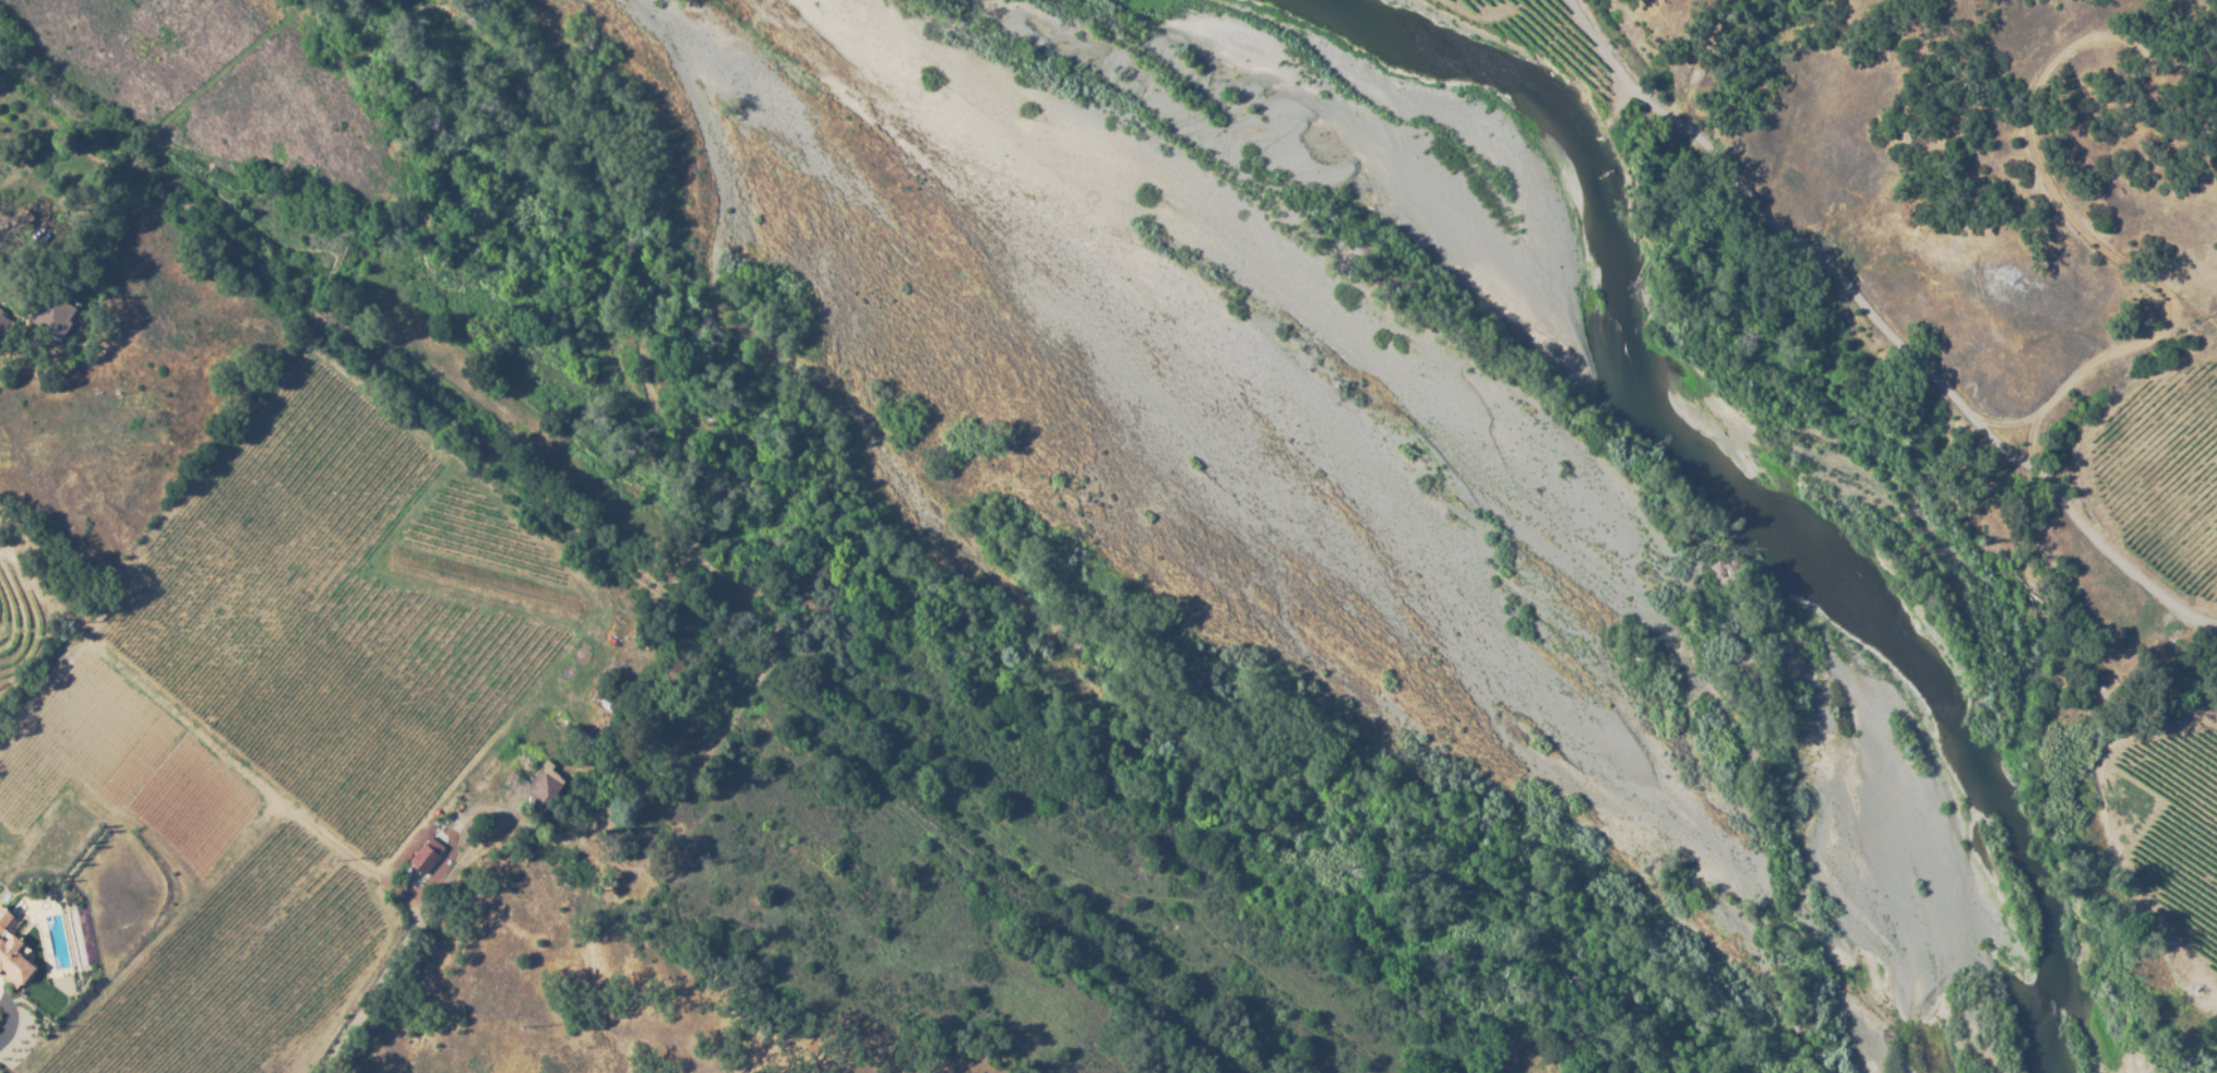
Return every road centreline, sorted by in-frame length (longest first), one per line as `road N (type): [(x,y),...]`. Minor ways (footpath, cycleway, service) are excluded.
road 1 (track): [(2154,0),(2072,47),(2047,196),(2216,340)]
road 2 (residential): [(318,1072),(390,949),(397,917)]

